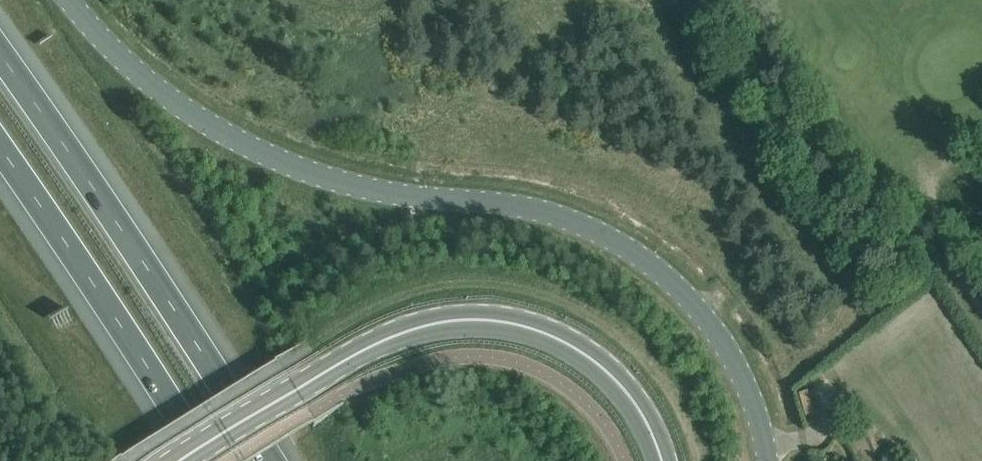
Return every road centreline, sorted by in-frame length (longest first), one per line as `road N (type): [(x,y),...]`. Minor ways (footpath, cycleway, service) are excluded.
road 1 (unclassified): [(769,460),(758,405),(692,300),(648,260),(548,213),(396,195),(285,163),(138,76),(69,0)]
road 2 (tertiary): [(661,460),(630,396),(578,350),(501,321),(461,320),(420,327),(352,357),(183,460)]
road 3 (motorway): [(270,460),(183,314),(0,47)]
road 4 (motorway): [(0,145),(54,215),(205,460)]

